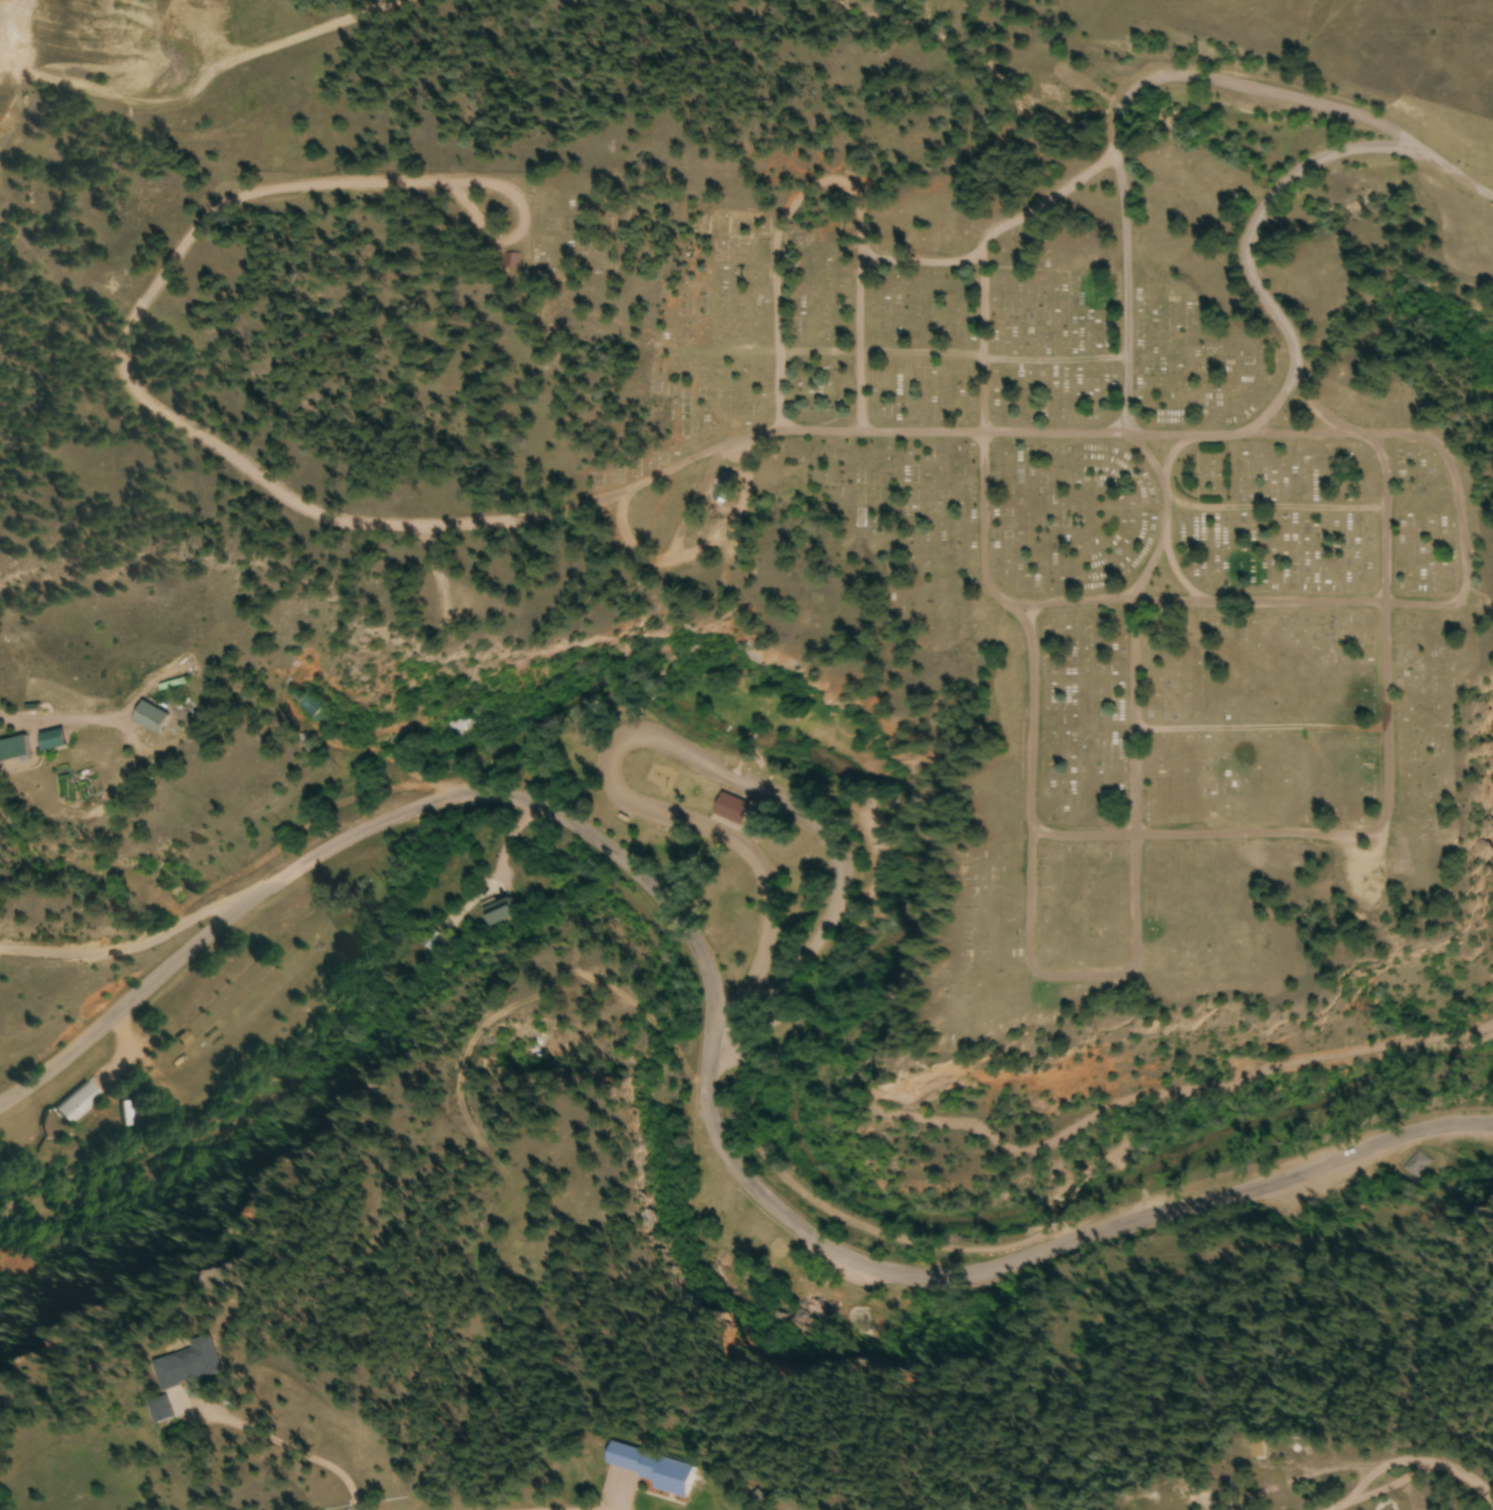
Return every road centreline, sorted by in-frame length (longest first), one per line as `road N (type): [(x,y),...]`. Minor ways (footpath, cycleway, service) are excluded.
road 1 (residential): [(1492,1117),(1441,1119),(970,1259),(889,1261),(843,1250),(752,1182),(718,1140),(709,1088),(710,990),(689,931),(601,846),(543,809),(490,797),(401,824),(255,898),(0,1113)]
road 2 (track): [(777,353),(1127,358)]

